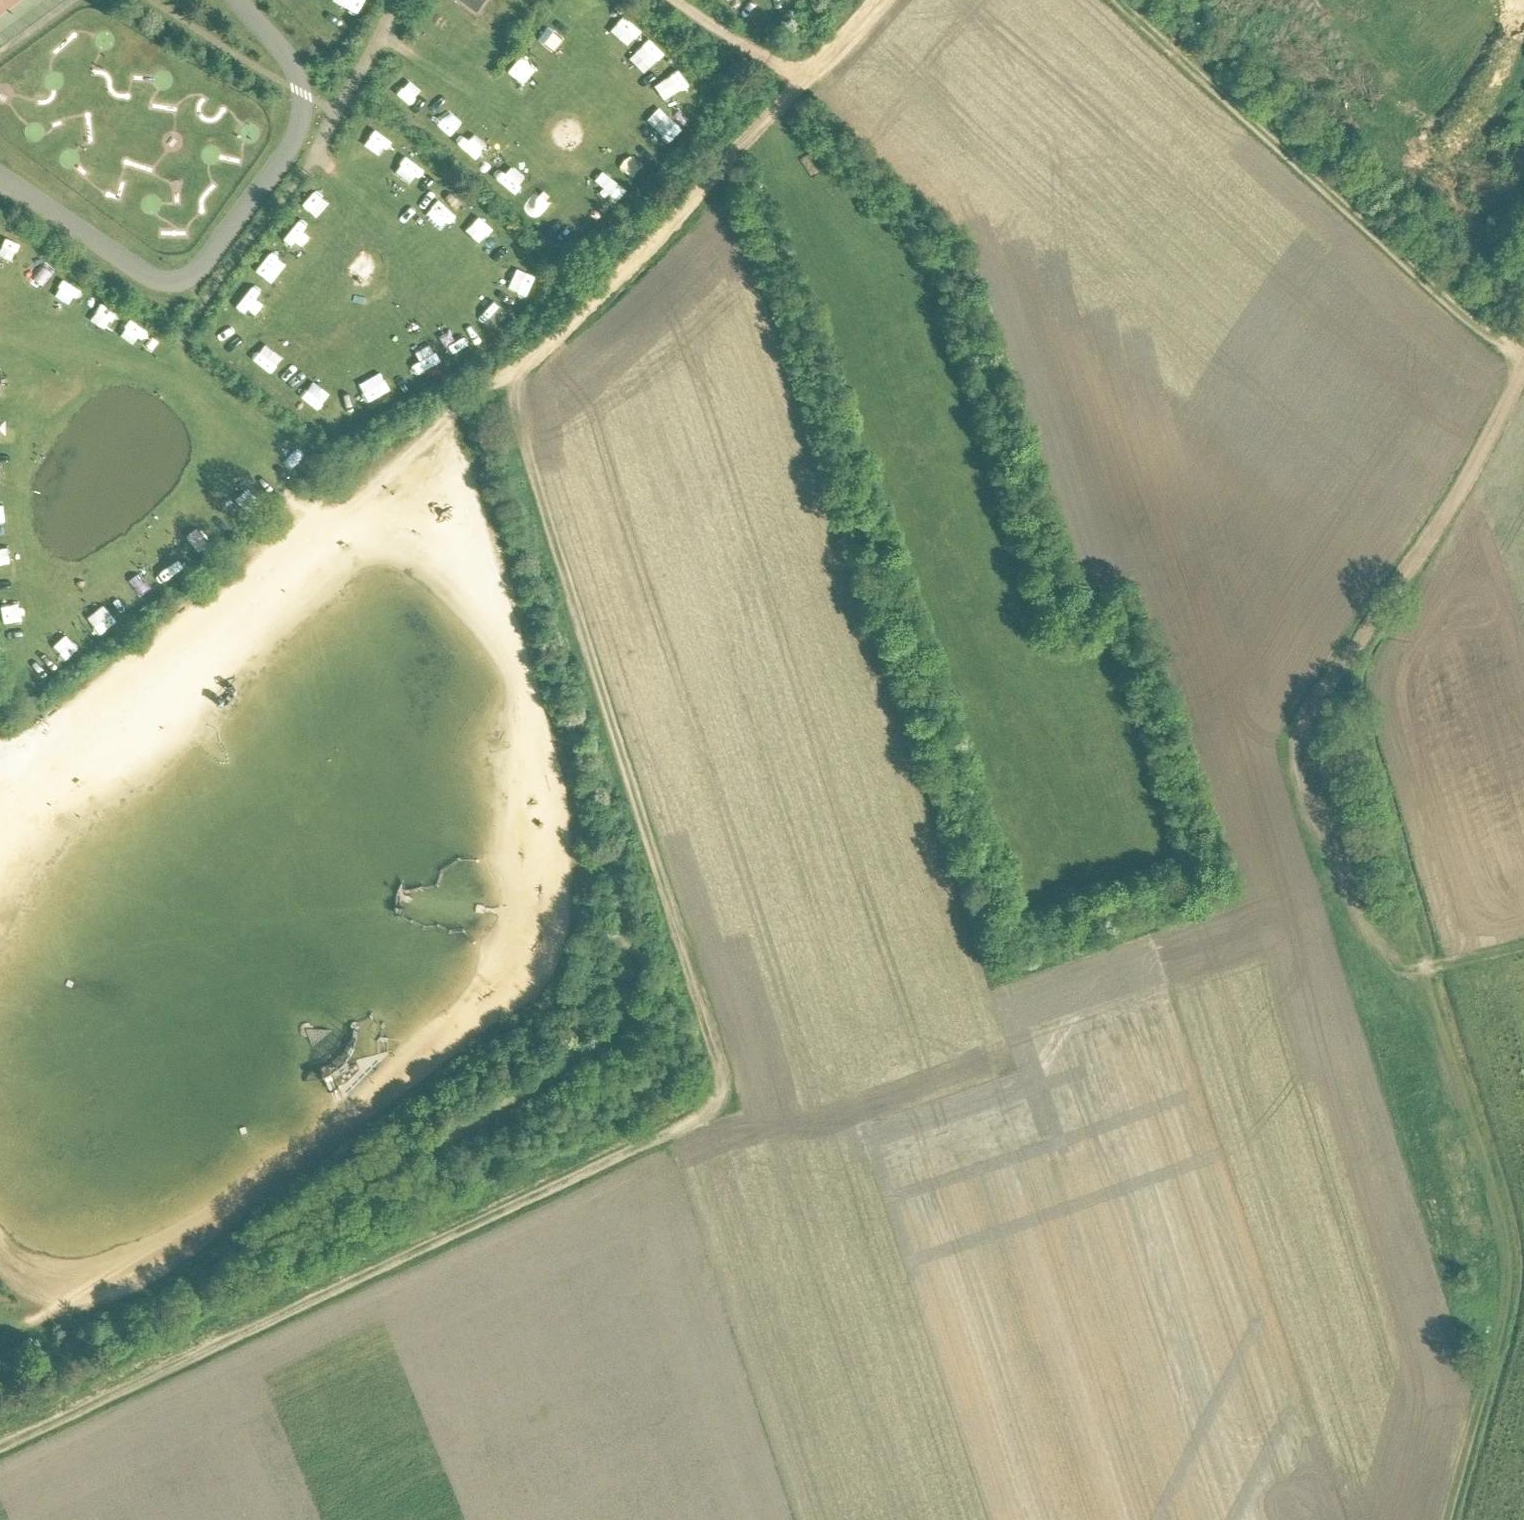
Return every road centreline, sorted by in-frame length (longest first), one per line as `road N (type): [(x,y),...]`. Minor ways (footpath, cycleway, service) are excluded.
road 1 (track): [(799,83),(599,293),(506,378),(503,401),(714,1095),(709,1116),(0,1448)]
road 2 (track): [(1523,376),(1479,468),(1348,663),(1344,686),(1381,790),(1425,967)]
road 3 (track): [(1425,967),(1508,1236),(1506,1307),(1449,1519)]
road 4 (track): [(1523,358),(1475,323),(1126,0)]
road 5 (track): [(799,83),(679,0)]

